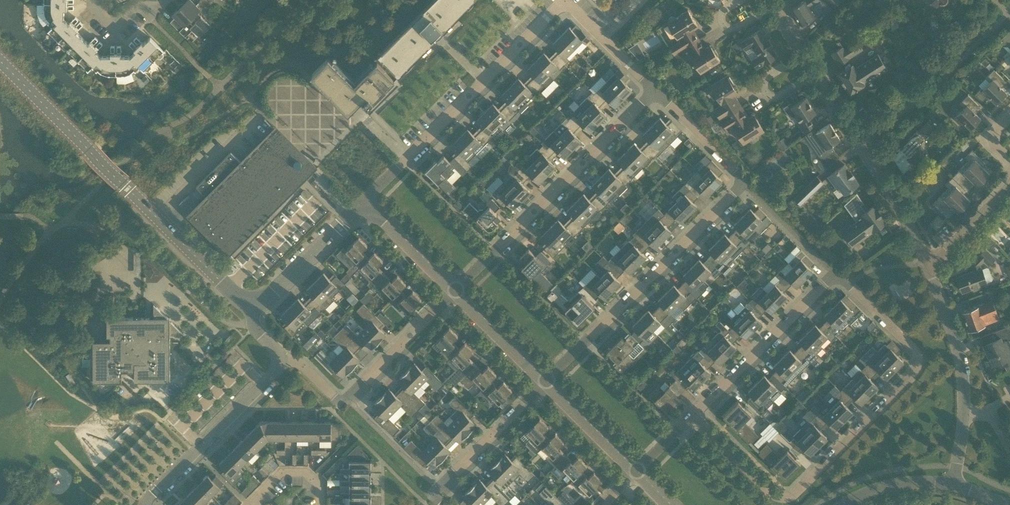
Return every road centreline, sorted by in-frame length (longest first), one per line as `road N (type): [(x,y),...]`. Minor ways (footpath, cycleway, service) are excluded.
road 1 (residential): [(453,289),(653,91),(605,40),(559,4),(365,201)]
road 2 (residential): [(691,417),(774,498),(791,497),(910,375),(913,356),(847,285)]
road 3 (tertiary): [(254,304),(230,292),(0,60)]
road 4 (residential): [(545,380),(743,182)]
road 5 (residential): [(453,289),(335,409),(297,363),(281,362)]
road 6 (residential): [(927,264),(813,75)]
road 7 (residential): [(691,417),(834,274)]
road 8 (residential): [(144,504),(281,362)]
road 9 (residential): [(545,380),(424,497),(431,504)]
road 10 (unclassified): [(965,418),(958,351),(927,264)]
road 11 (tertiary): [(365,201),(254,304)]
road 12 (tertiary): [(545,380),(453,289)]
road 13 (residential): [(834,274),(743,182)]
road 14 (tertiary): [(635,470),(545,380)]
road 15 (tertiary): [(453,289),(365,201)]

